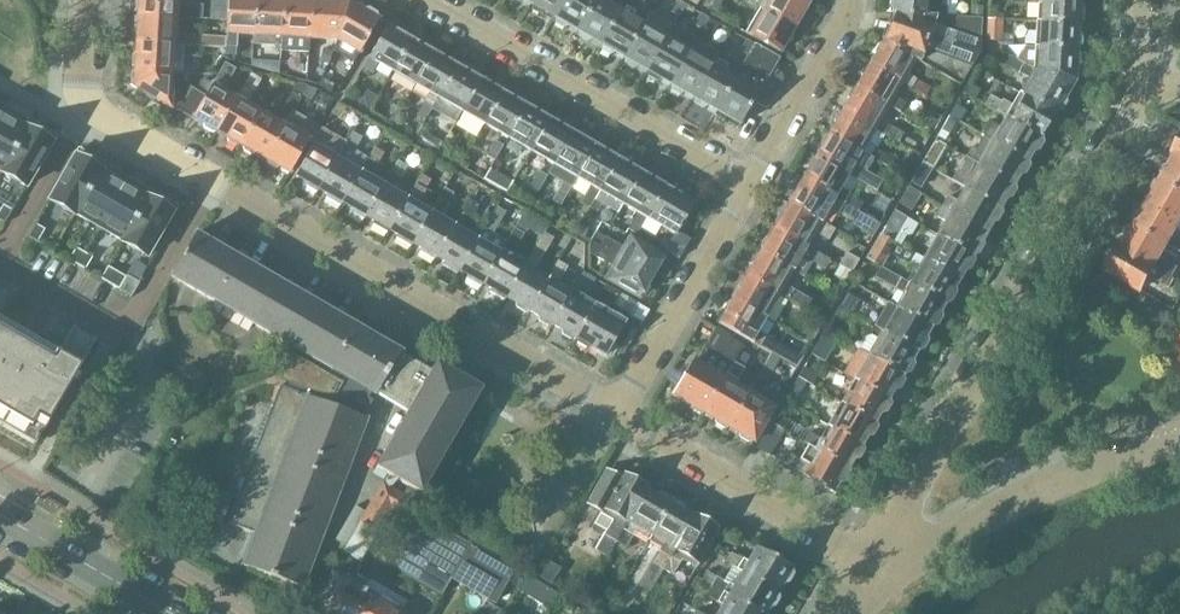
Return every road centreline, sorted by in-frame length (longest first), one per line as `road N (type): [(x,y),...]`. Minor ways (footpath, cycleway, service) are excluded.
road 1 (residential): [(622,414),(107,123),(90,105)]
road 2 (residential): [(873,565),(1148,73)]
road 3 (residential): [(750,185),(428,0)]
road 4 (residential): [(873,565),(1036,484),(1179,438)]
road 5 (residential): [(873,565),(622,414)]
road 6 (residential): [(622,414),(750,185)]
road 7 (residential): [(750,185),(846,21),(848,0)]
road 8 (secondary): [(172,613),(0,513)]

